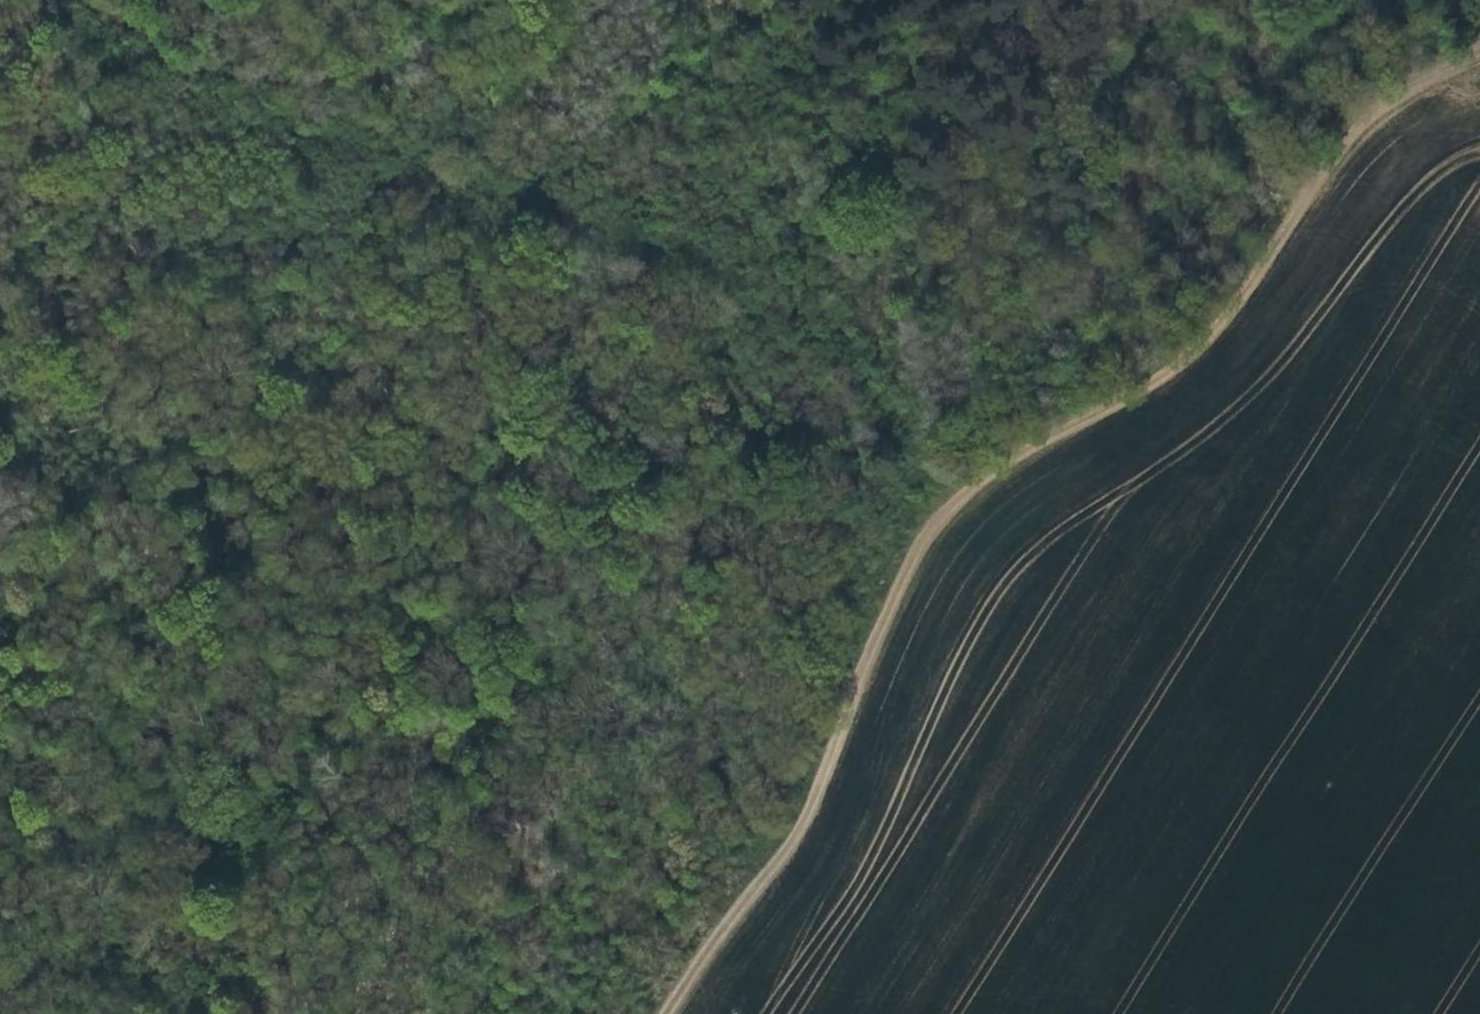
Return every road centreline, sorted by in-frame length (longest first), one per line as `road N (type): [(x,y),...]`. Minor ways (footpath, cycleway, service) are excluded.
road 1 (track): [(673,1013),(812,803),(928,516),(974,462),(1071,408),(1146,380),(1210,321),(1302,191),(1404,96),(1479,55)]
road 2 (track): [(83,0),(163,59),(224,78),(560,94),(765,72),(824,79),(995,0)]

